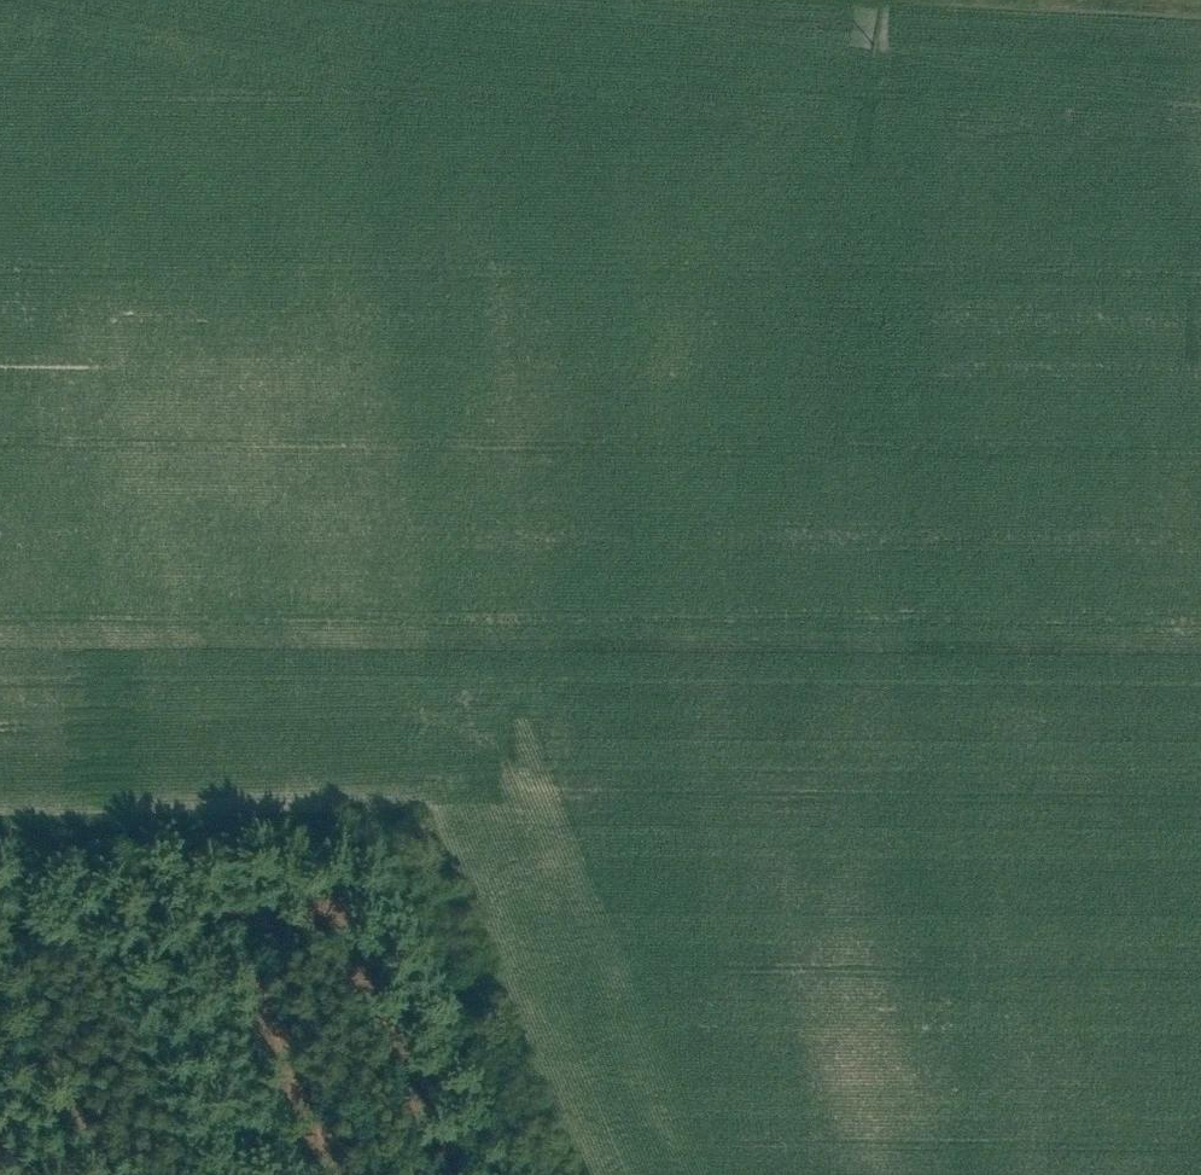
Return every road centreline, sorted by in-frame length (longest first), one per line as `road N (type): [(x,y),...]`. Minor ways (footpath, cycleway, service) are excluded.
road 1 (track): [(569,1174),(408,799),(0,812)]

